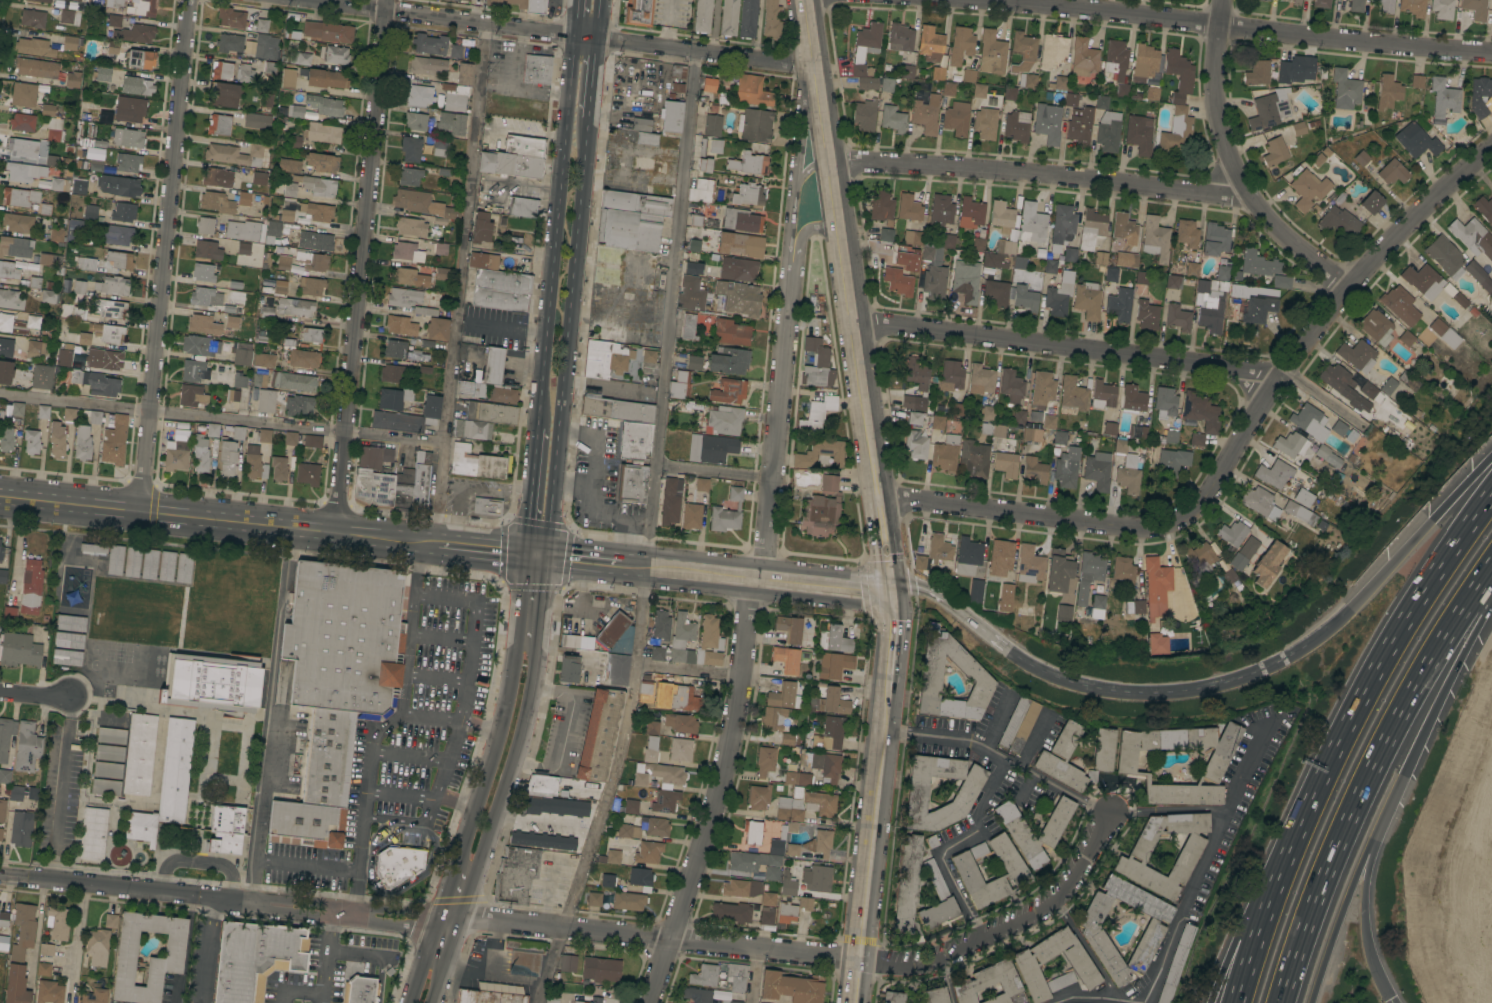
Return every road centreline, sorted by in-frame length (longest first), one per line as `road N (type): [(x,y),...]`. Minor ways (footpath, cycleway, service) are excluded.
road 1 (residential): [(0,873),(414,919),(480,917),(928,962)]
road 2 (tertiary): [(807,0),(890,588)]
road 3 (residential): [(387,0),(335,535)]
road 4 (tertiary): [(526,553),(0,498)]
road 5 (residential): [(189,0),(140,514)]
road 6 (residential): [(980,0),(1491,53)]
road 7 (residential): [(318,0),(817,68)]
road 8 (residential): [(1491,143),(1355,280),(1205,502),(1173,520)]
road 9 (motorway): [(1280,1002),(1305,917),(1371,764),(1491,563)]
road 10 (residential): [(852,316),(1289,376)]
road 11 (residential): [(754,576),(730,741),(647,1002)]
road 12 (primary): [(545,555),(589,125)]
road 13 (residential): [(828,159),(1250,195)]
road 14 (motorway): [(1491,495),(1374,679),(1291,855)]
road 15 (primary): [(575,34),(539,415)]
road 16 (motorway): [(1307,643),(1242,675),(1145,692),(1060,678),(980,627)]
road 17 (residential): [(1224,0),(1216,104),(1229,159),(1250,195),(1295,241),(1355,280)]
road 18 (residential): [(789,272),(754,576)]
road 19 (primary): [(526,553),(499,729),(461,849)]
road 20 (residential): [(878,493),(1117,528),(1173,520)]
road 21 (primary): [(456,918),(517,750),(535,652)]
road 22 (primary): [(852,1002),(885,729)]
road 23 (motorway): [(1491,454),(1307,643)]
road 24 (residential): [(928,962),(1054,899),(1110,810)]
road 25 (motorway): [(1310,1002),(1392,794)]
road 26 (motorway): [(1392,794),(1491,599)]
road 27 (motorway): [(1390,998),(1363,914),(1369,860),(1392,794)]
road 28 (tertiary): [(754,576),(545,555)]
road 29 (residential): [(817,68),(794,178),(789,272)]
road 30 (motorway): [(1291,855),(1212,1002)]
road 31 (motorway): [(1291,855),(1245,1002)]
road 32 (tertiary): [(890,588),(754,576)]

